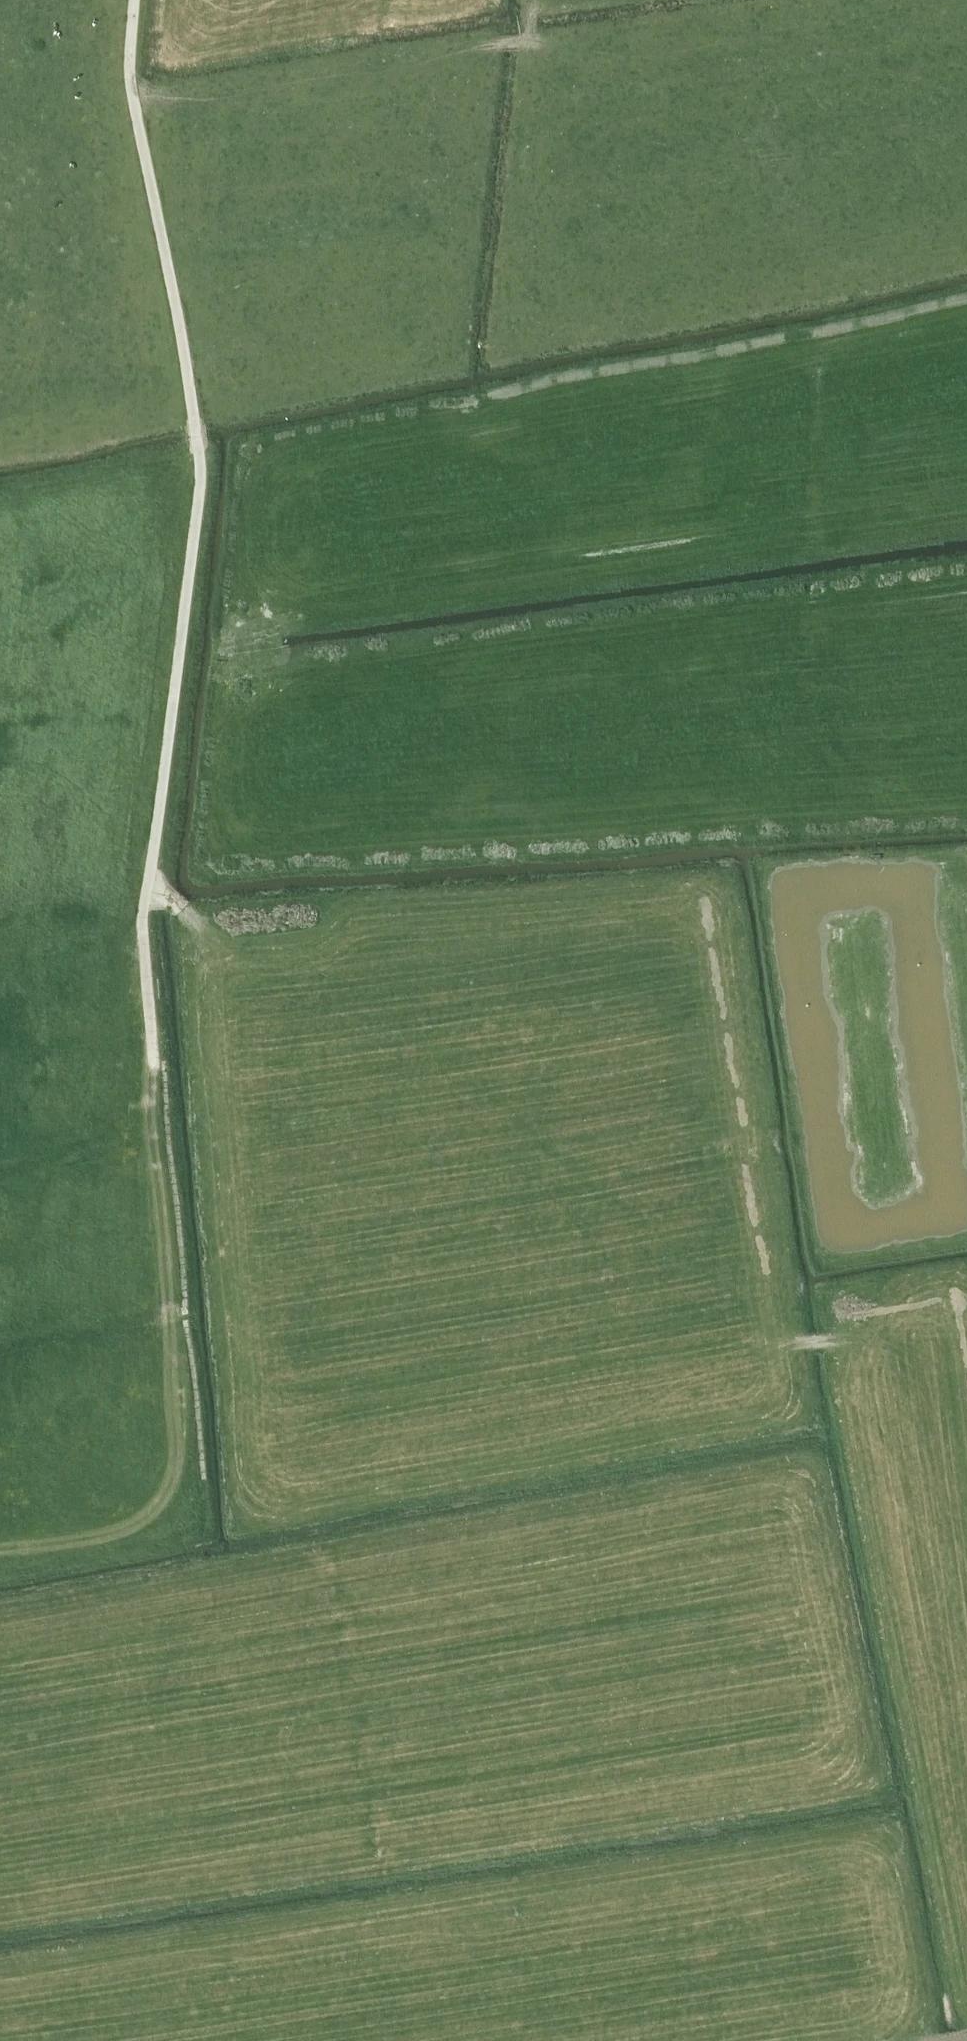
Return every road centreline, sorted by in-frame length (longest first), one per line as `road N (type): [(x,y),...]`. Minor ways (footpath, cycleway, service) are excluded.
road 1 (track): [(136,0),(131,72),(201,466),(142,923),(159,1068)]

